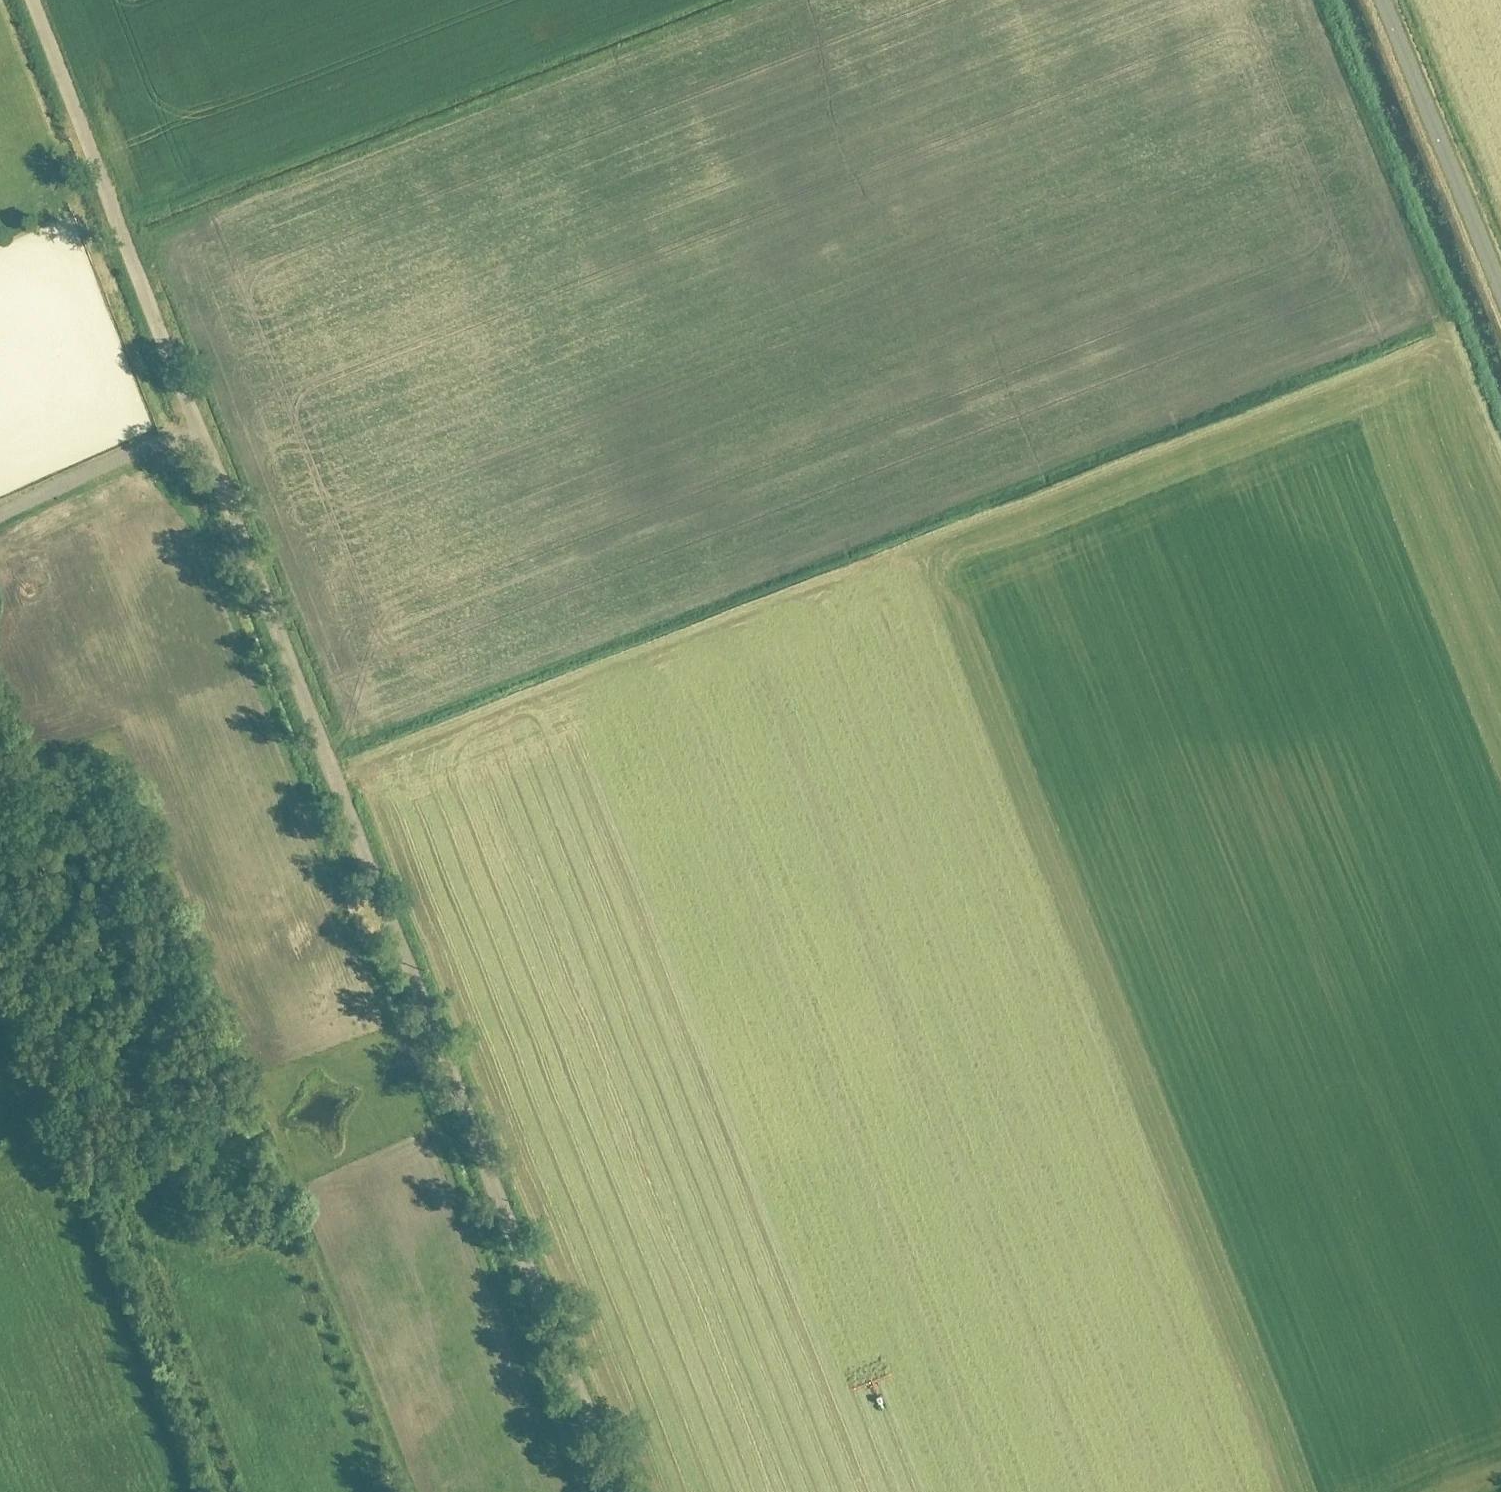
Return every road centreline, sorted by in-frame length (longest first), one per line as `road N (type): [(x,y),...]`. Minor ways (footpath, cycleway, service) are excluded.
road 1 (track): [(36,0),(612,1491)]
road 2 (unclassified): [(1500,289),(1383,0)]

